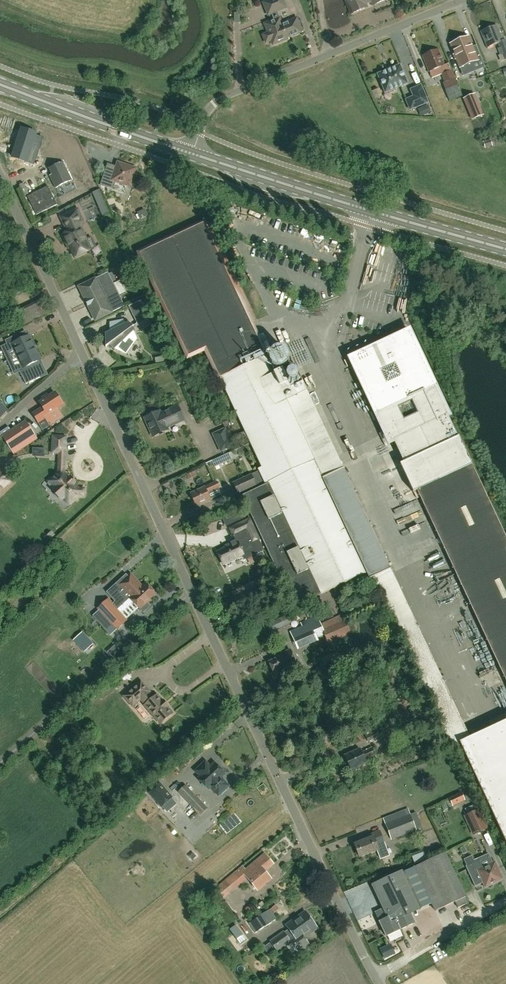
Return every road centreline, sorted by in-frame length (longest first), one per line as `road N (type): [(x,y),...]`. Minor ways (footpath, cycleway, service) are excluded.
road 1 (unclassified): [(379,983),(0,174)]
road 2 (primary): [(505,249),(192,155)]
road 3 (unclassified): [(192,155),(216,102),(464,0)]
road 4 (primary): [(192,155),(0,85)]

